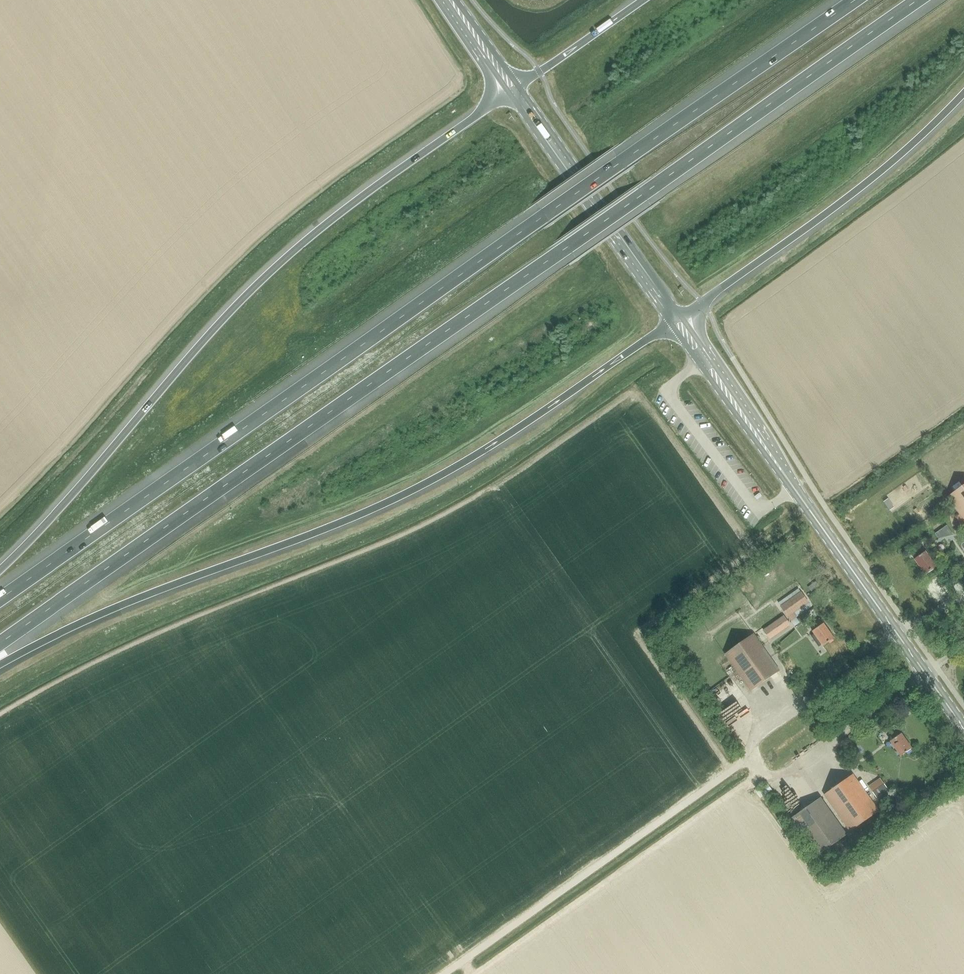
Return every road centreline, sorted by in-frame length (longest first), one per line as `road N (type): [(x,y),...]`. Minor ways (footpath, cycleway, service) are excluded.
road 1 (motorway): [(0,643),(918,0)]
road 2 (motorway): [(856,0),(0,599)]
road 3 (motorway): [(0,663),(84,621),(409,492),(498,442),(670,323)]
road 4 (motorway): [(509,93),(266,276),(0,570)]
road 5 (track): [(806,702),(753,741),(739,766),(444,973)]
road 6 (track): [(830,743),(780,774),(743,782),(473,973)]
road 7 (motorway): [(680,317),(855,193),(963,94)]
road 8 (primary): [(680,317),(518,86)]
road 9 (primary): [(509,93),(670,323)]
road 10 (secondary): [(963,729),(811,512)]
road 11 (secondary): [(670,323),(811,512)]
road 12 (secondary): [(811,512),(680,317)]
road 13 (motorway): [(645,0),(518,86)]

